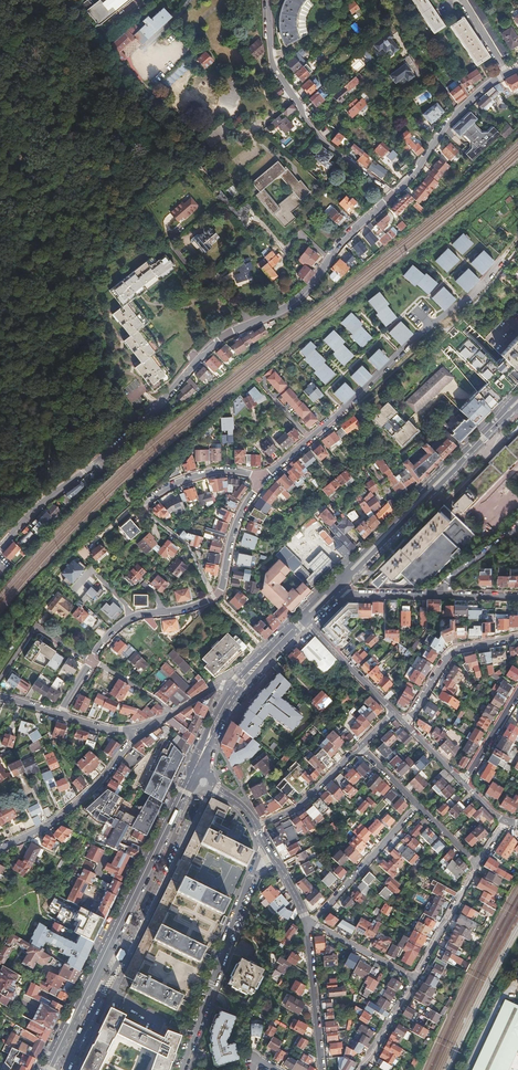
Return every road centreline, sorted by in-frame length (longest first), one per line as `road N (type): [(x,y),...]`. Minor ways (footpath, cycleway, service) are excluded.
road 1 (unclassified): [(263,478),(507,256)]
road 2 (primary): [(48,1069),(187,784)]
road 3 (primary): [(337,586),(517,400)]
road 4 (residential): [(269,0),(273,68),(323,144),(392,195)]
road 5 (residential): [(182,1069),(255,872),(271,855)]
road 6 (residential): [(253,321),(219,340),(97,460)]
road 7 (residential): [(392,195),(288,306),(253,321)]
road 8 (residential): [(517,596),(348,595),(337,586)]
road 9 (residential): [(132,742),(71,808),(0,848)]
road 10 (residential): [(507,74),(458,112),(392,195)]
road 11 (residential): [(418,805),(306,922)]
road 12 (track): [(0,392),(51,392),(48,488),(59,492)]
road 13 (residential): [(517,637),(452,653),(405,725)]
road 14 (residential): [(322,1069),(306,922)]
road 15 (residential): [(92,660),(130,617),(214,598)]
road 16 (unclassified): [(263,478),(206,472),(138,505)]
road 17 (residential): [(256,826),(297,809),(362,749)]
road 18 (unclassified): [(214,598),(236,524),(263,478)]
road 19 (residential): [(97,460),(0,547)]
road 20 (residential): [(393,713),(303,620)]
road 21 (residential): [(415,978),(476,864)]
road 22 (residential): [(92,660),(36,629),(0,678)]
road 23 (residential): [(415,978),(306,922)]

